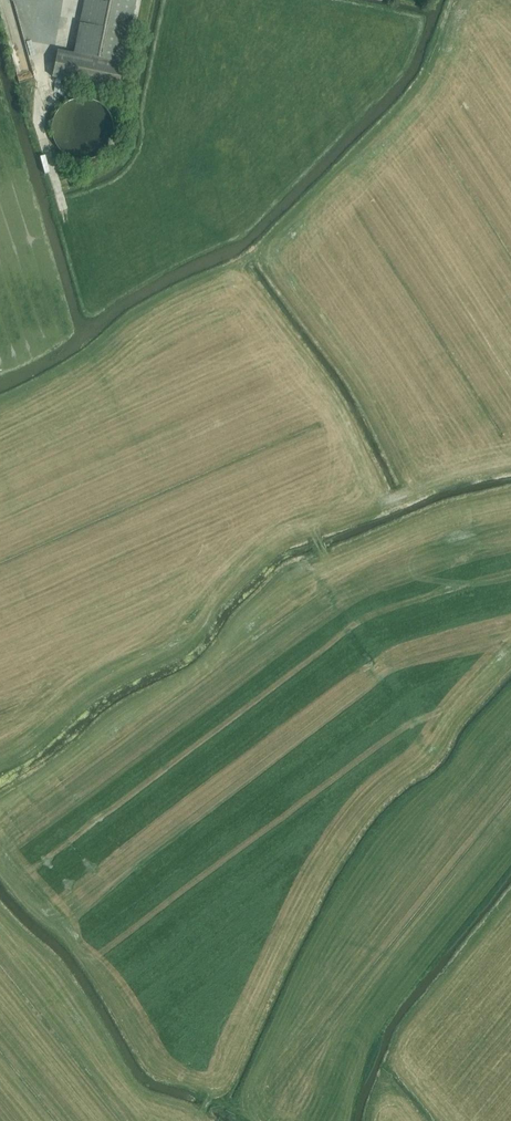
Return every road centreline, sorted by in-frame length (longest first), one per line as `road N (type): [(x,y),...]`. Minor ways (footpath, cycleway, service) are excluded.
road 1 (track): [(44,75),(39,123),(63,209)]

